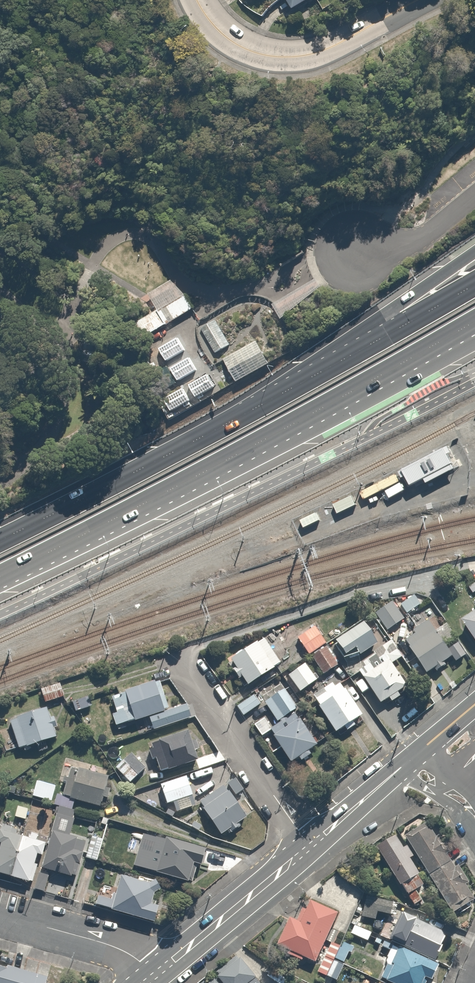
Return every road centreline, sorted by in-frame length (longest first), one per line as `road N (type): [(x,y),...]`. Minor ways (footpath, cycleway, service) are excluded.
road 1 (trunk): [(0,539),(366,340)]
road 2 (trunk): [(348,397),(214,476),(0,580)]
road 3 (tertiary): [(425,0),(317,58),(276,63),(222,39),(193,0)]
road 4 (residential): [(308,850),(170,653)]
road 5 (secondary): [(308,850),(154,972)]
road 6 (residential): [(154,972),(105,941),(0,913)]
road 7 (trunk): [(474,320),(348,397)]
road 8 (trunk): [(366,340),(474,251)]
road 9 (secondary): [(410,756),(308,850)]
road 10 (trunk): [(474,345),(416,377),(348,397)]
road 11 (trunk): [(366,340),(474,285)]

